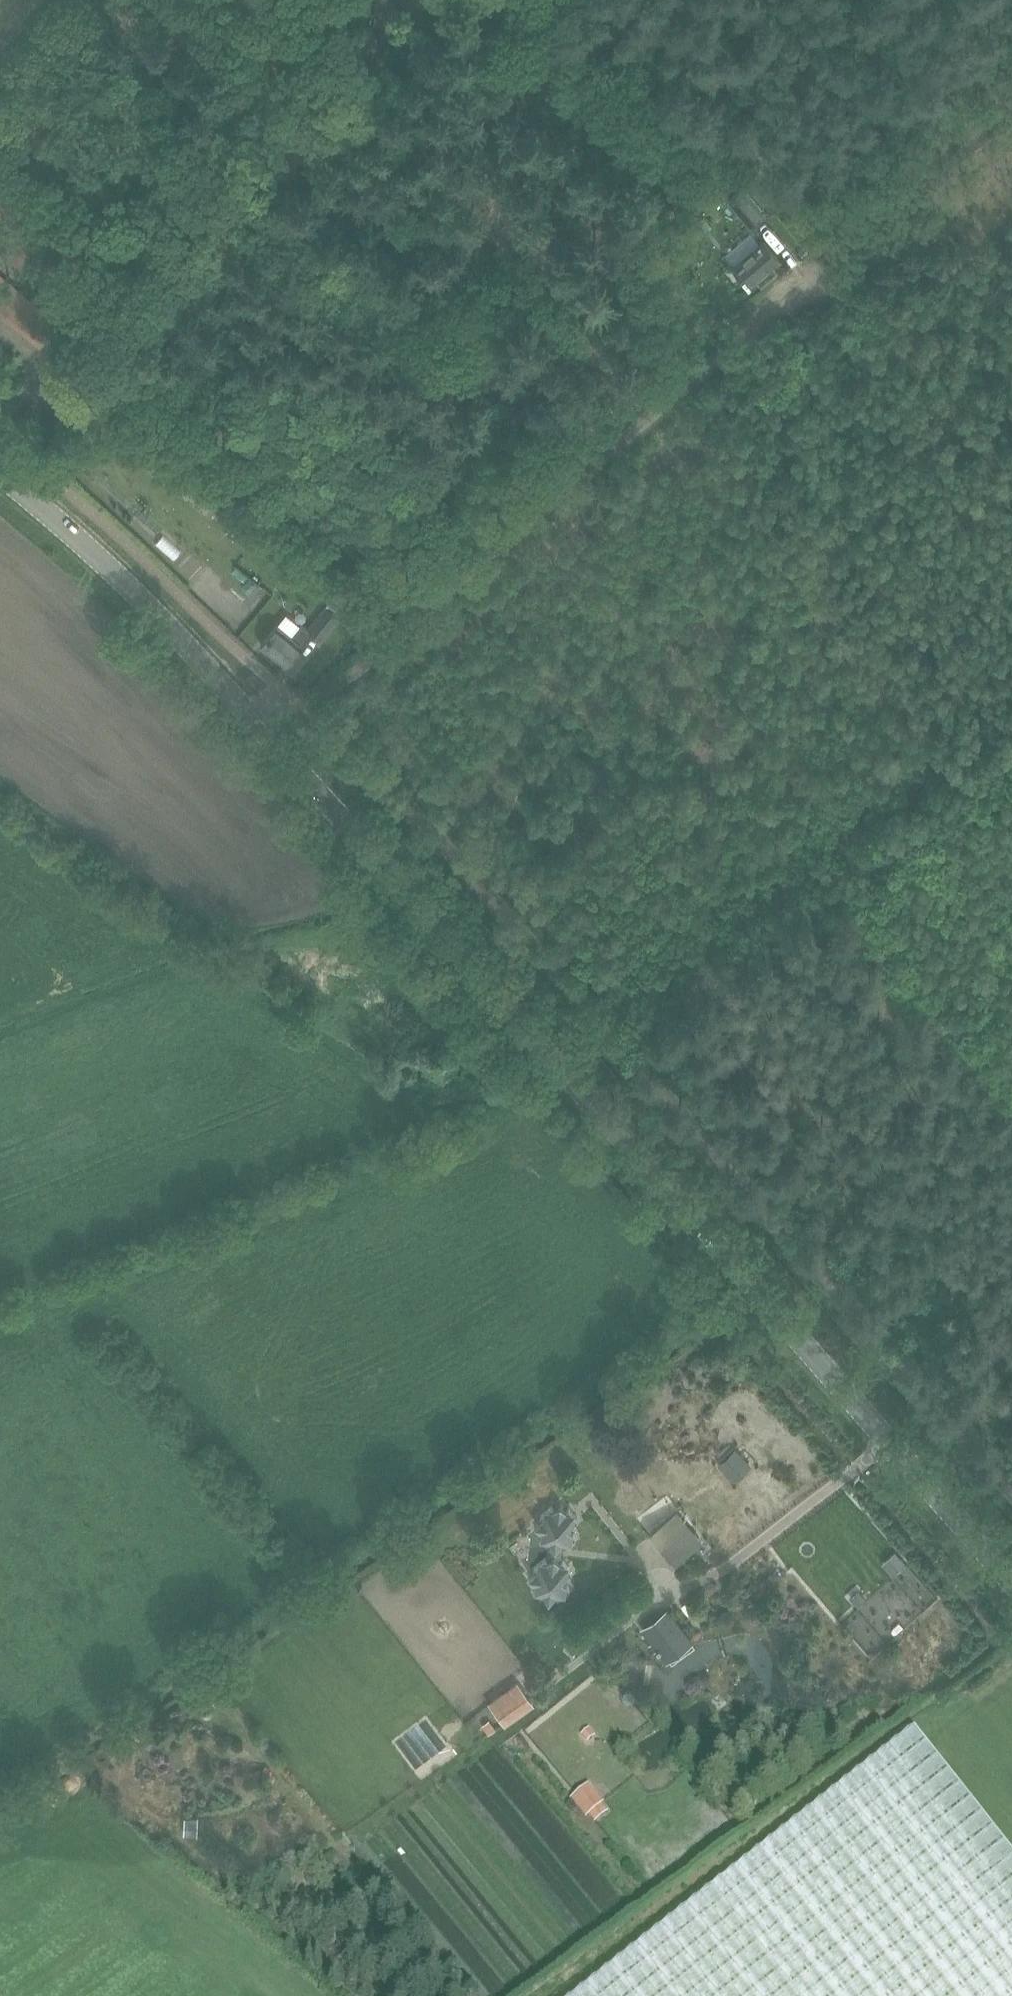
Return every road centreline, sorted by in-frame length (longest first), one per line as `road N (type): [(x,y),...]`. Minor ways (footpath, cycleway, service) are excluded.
road 1 (tertiary): [(1011,1581),(267,735),(0,472)]

